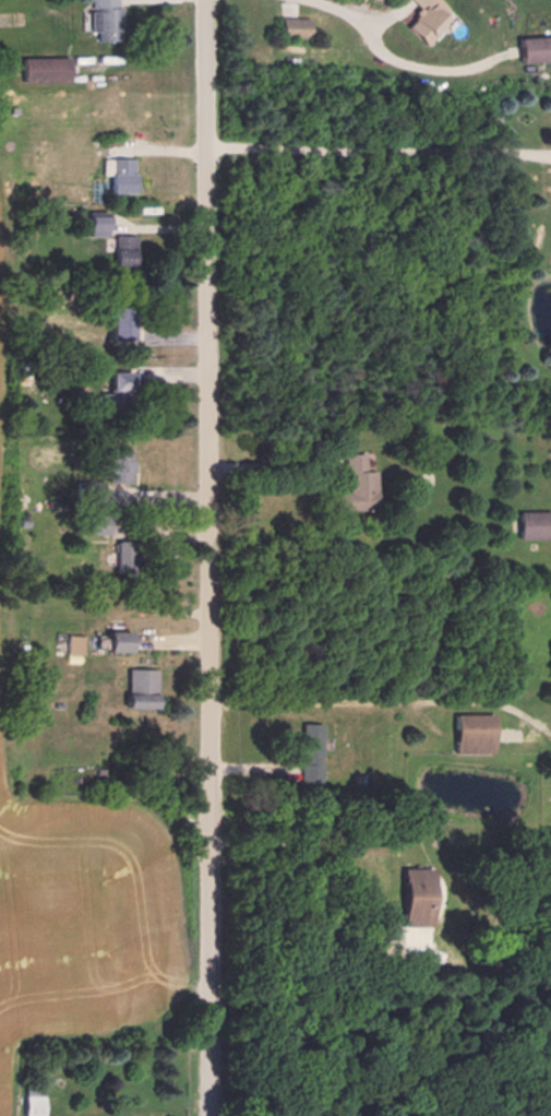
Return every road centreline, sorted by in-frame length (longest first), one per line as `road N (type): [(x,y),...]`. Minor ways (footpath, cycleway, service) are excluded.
road 1 (residential): [(211,0),(211,1115)]

